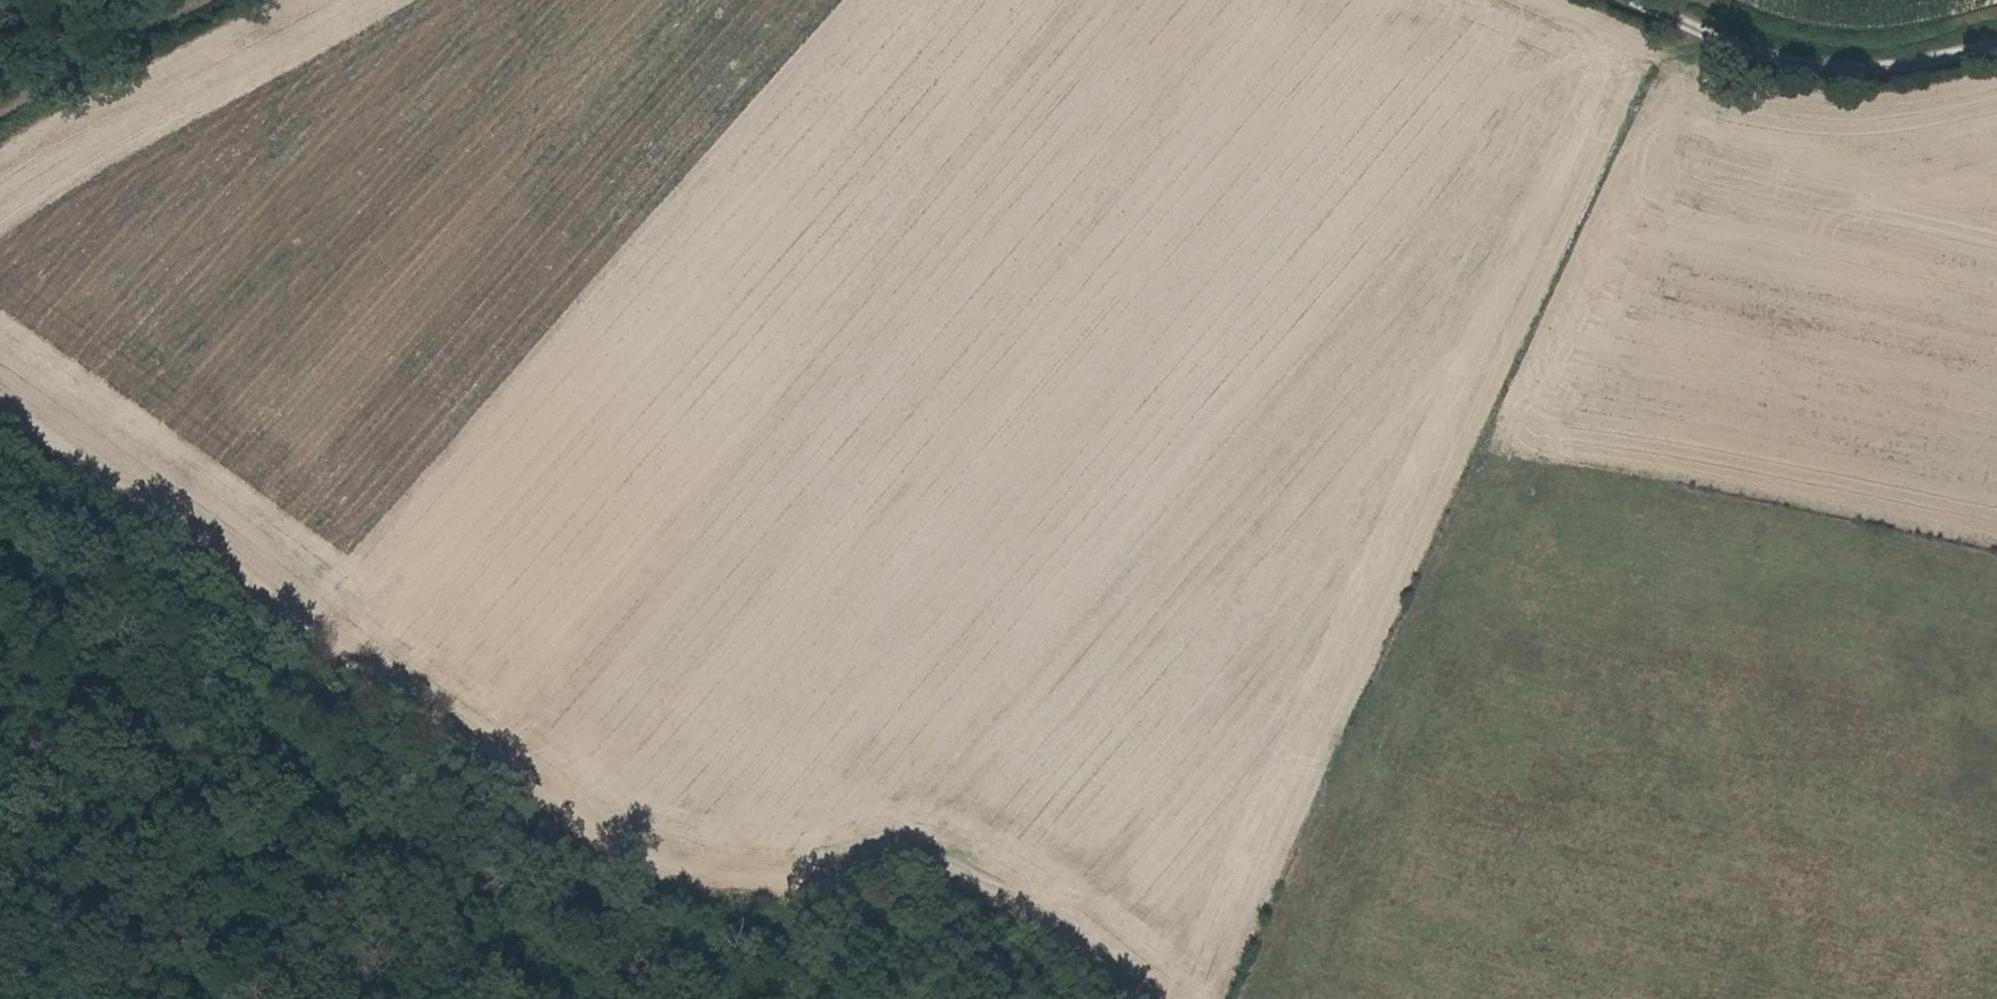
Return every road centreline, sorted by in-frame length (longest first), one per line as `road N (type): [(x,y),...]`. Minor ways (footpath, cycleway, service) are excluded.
road 1 (residential): [(1996,34),(1855,67),(1742,52),(1632,0)]
road 2 (track): [(217,0),(0,122)]

